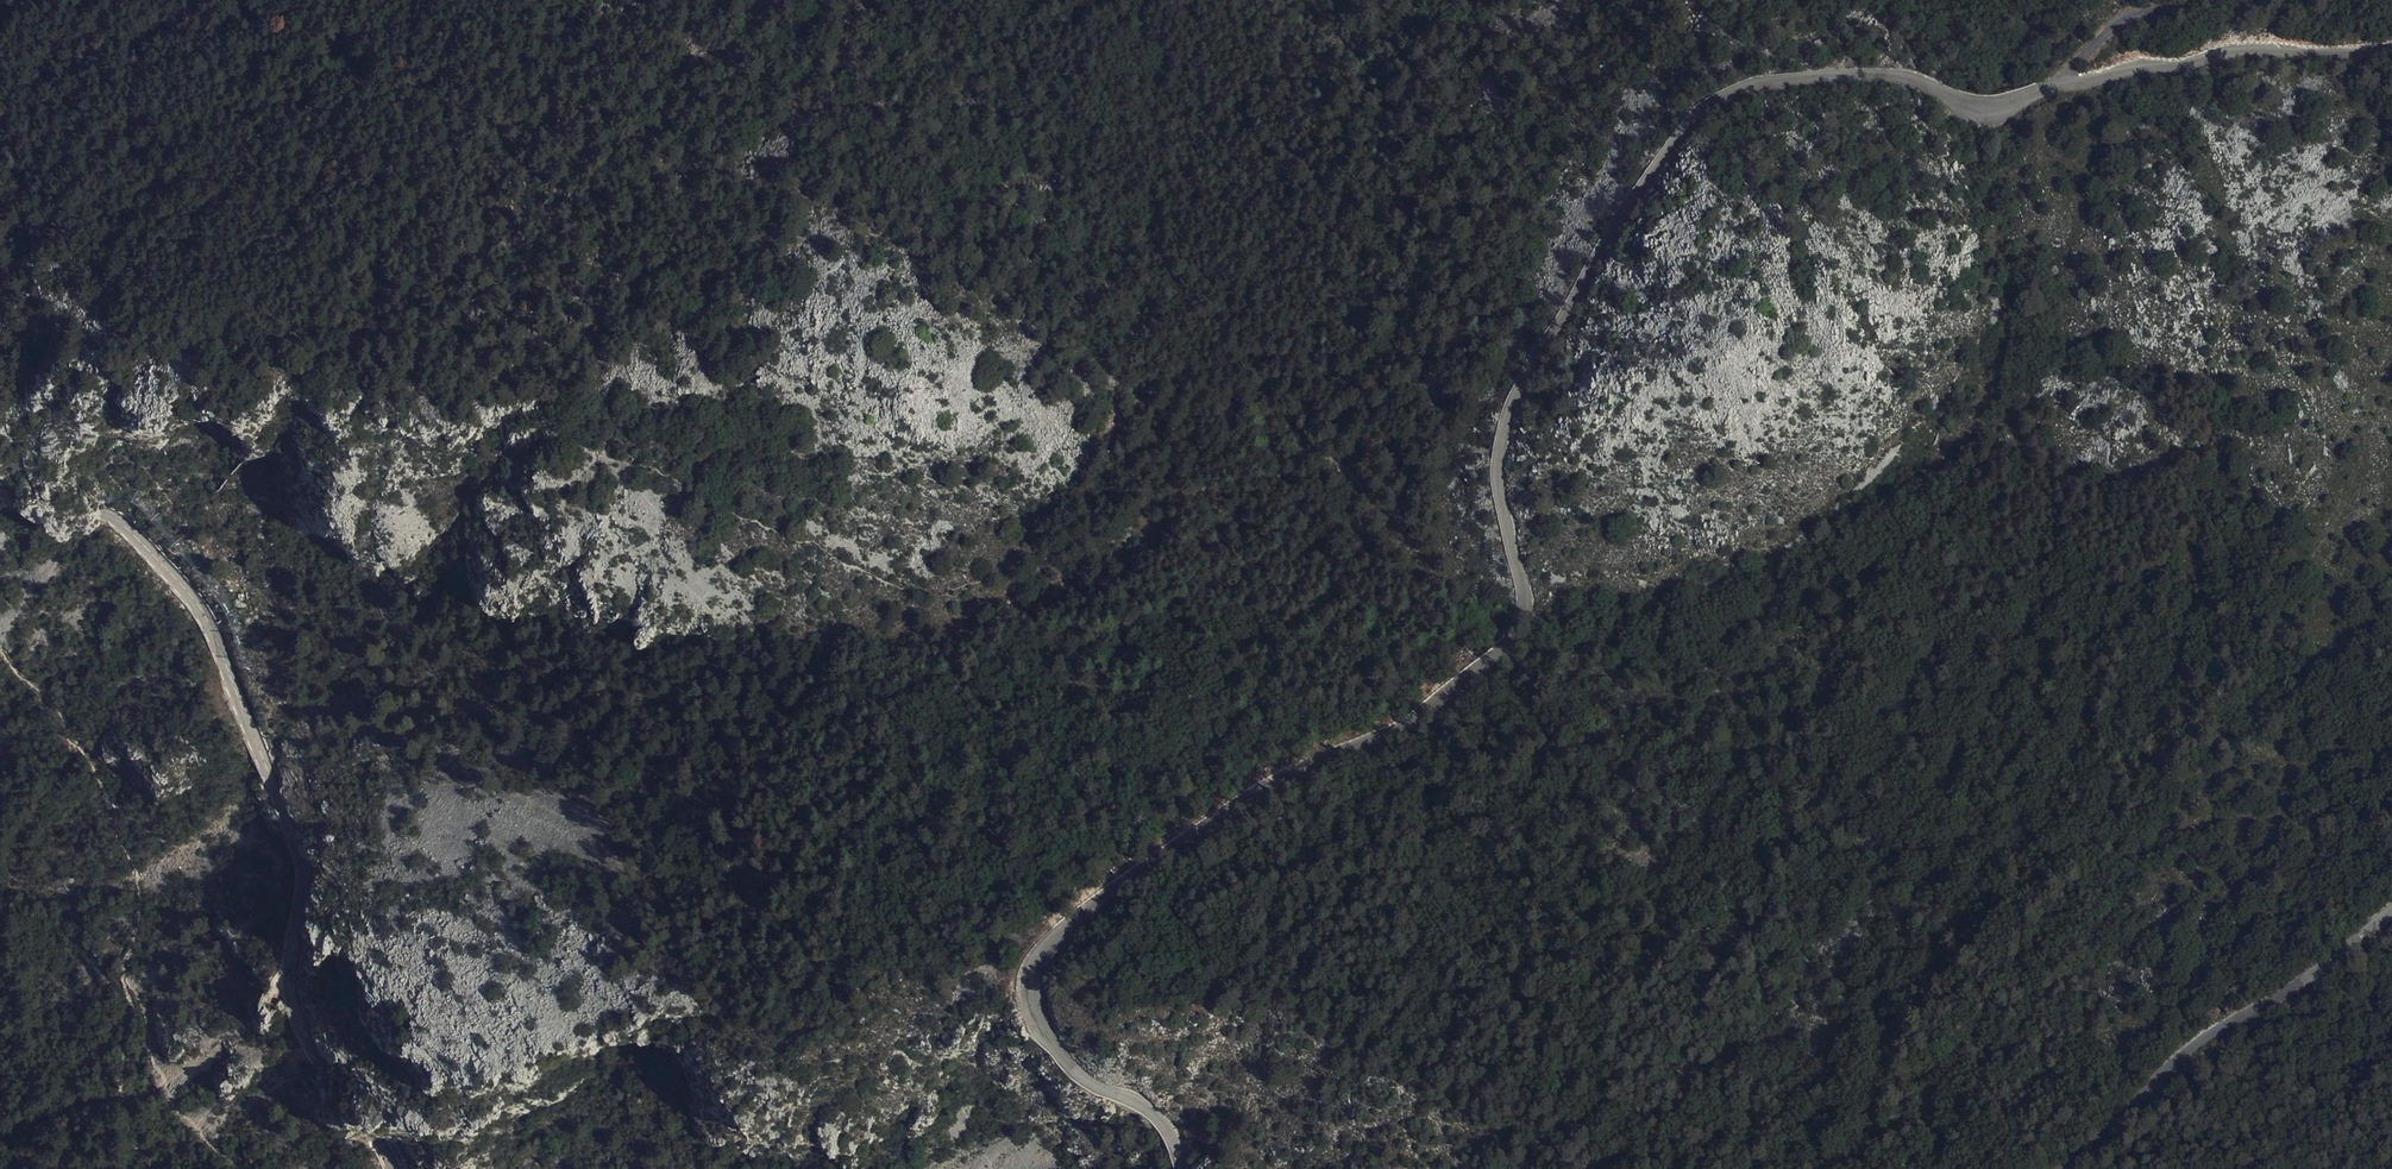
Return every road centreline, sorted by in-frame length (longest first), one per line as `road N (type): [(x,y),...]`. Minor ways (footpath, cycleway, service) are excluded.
road 1 (tertiary): [(1183,1168),(1150,1113),(1075,1072),(1053,1046),(1031,988),(1036,964),(1121,887),(1282,780),(1411,723),(1521,628),(1526,603),(1498,468),(1503,431),(1516,393),(1607,238),(1699,111),(1756,84),(1818,77),(1891,74),(1976,106),(2066,84)]
road 2 (tertiary): [(0,490),(112,518),(203,613),(302,868),(289,966),(294,1012),(319,1065),(393,1168)]
road 3 (unclassified): [(2391,913),(2317,973),(2217,1030),(2061,1168)]
road 4 (tertiary): [(2066,84),(2233,51),(2391,50)]
road 5 (unclassified): [(2066,84),(2070,70),(2120,22),(2202,0)]

